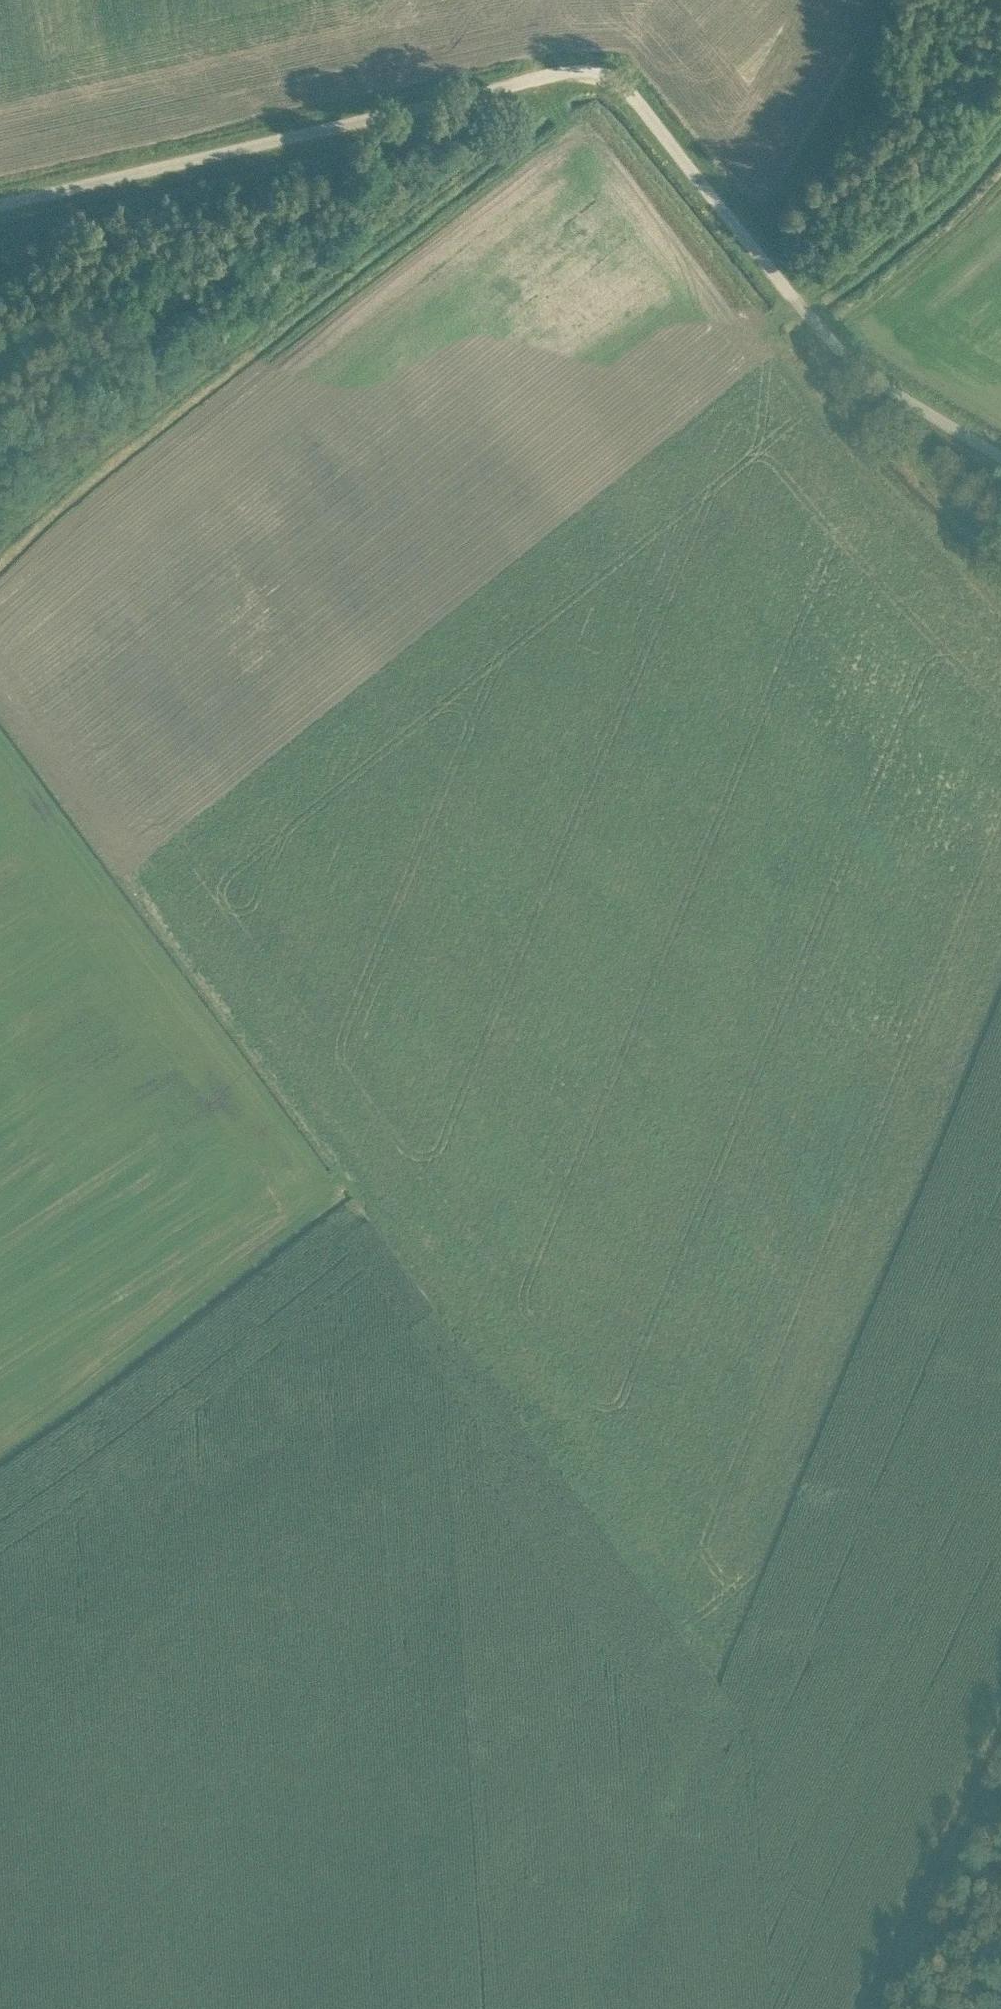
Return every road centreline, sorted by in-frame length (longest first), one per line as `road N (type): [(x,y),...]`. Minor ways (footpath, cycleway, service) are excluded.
road 1 (unclassified): [(1000,459),(839,352),(623,87),(595,73),(556,75),(0,204)]
road 2 (track): [(875,2008),(1000,1752)]
road 3 (track): [(1000,558),(917,469),(945,425)]

